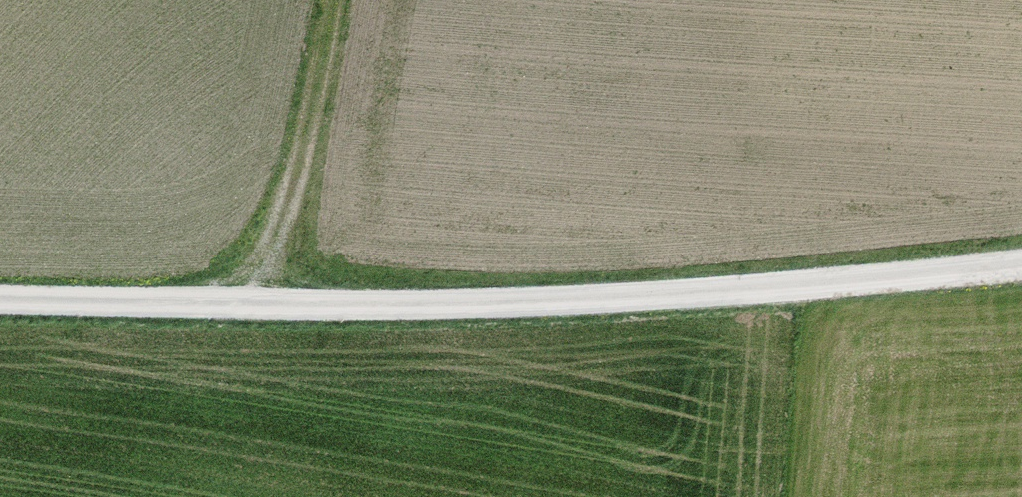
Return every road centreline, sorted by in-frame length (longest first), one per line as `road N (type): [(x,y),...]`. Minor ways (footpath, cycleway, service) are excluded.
road 1 (unclassified): [(0,297),(228,302),(769,291),(1021,266)]
road 2 (track): [(335,0),(309,137),(282,219),(228,302)]

